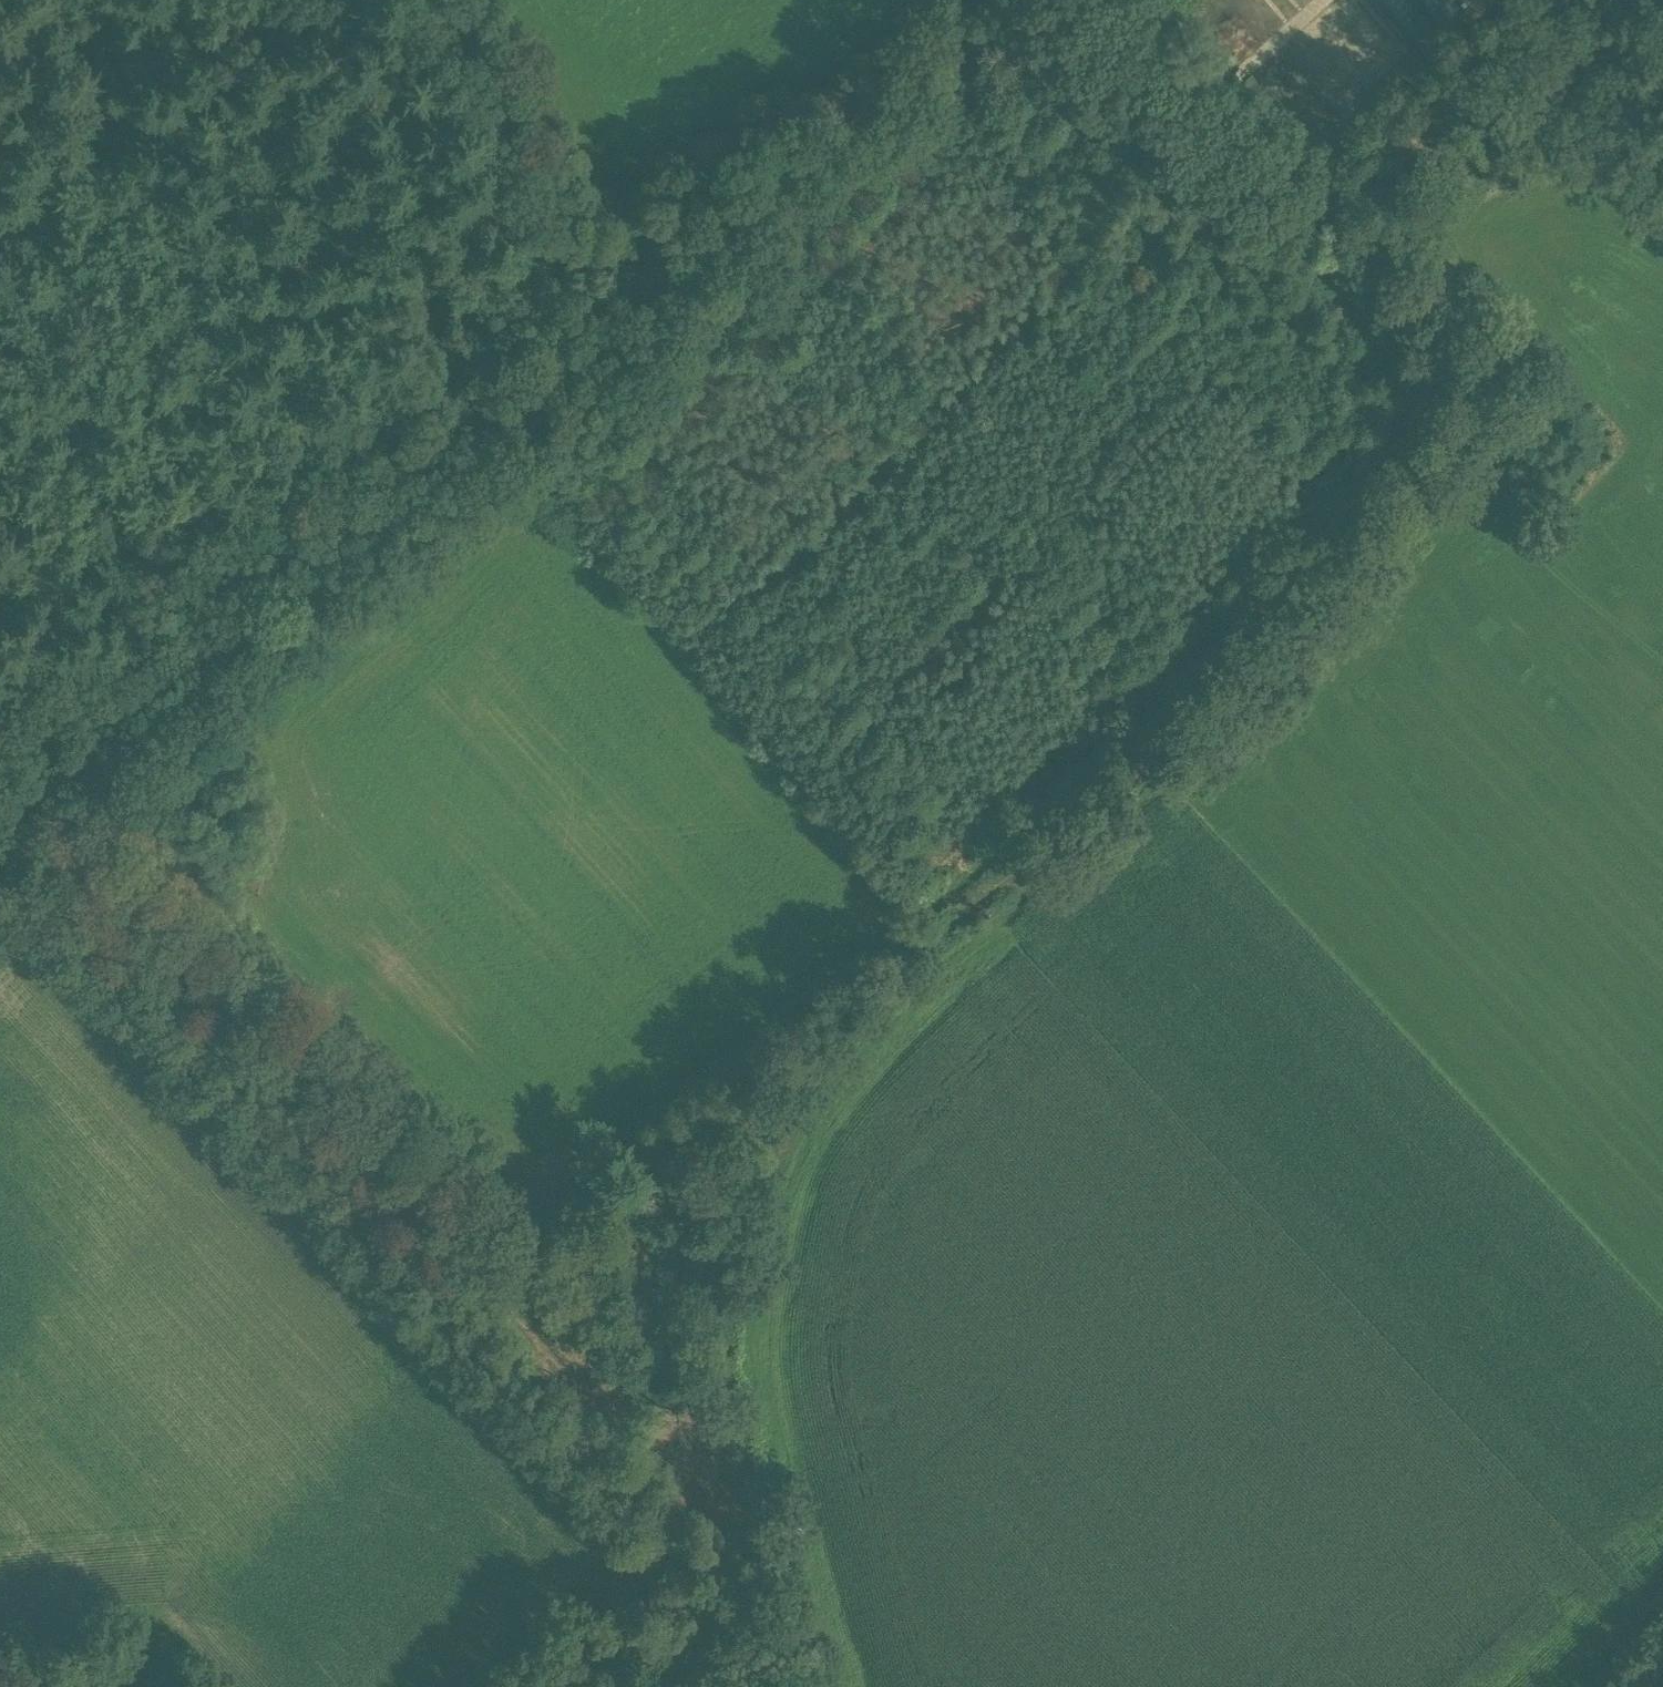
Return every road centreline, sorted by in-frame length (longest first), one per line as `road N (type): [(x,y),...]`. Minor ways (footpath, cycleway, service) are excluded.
road 1 (track): [(29,817),(602,316),(993,0)]
road 2 (track): [(683,1526),(484,1284),(29,817)]

